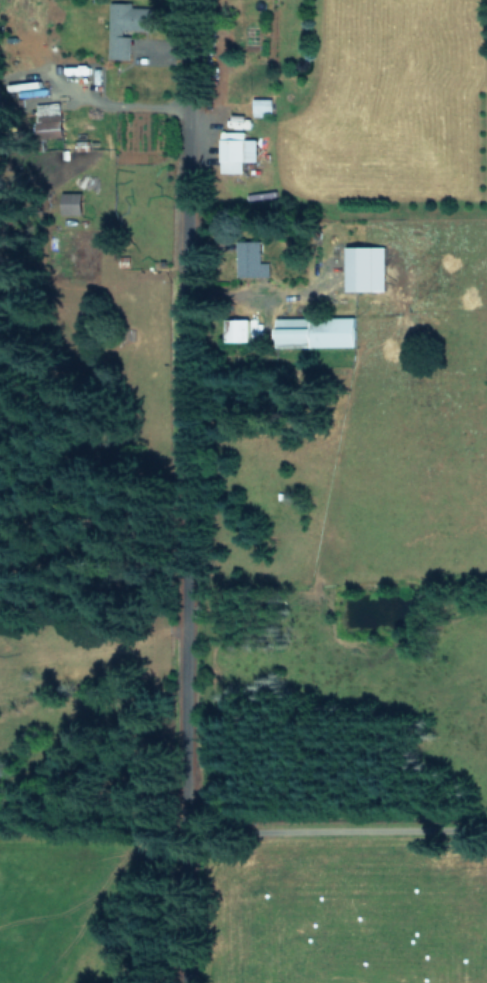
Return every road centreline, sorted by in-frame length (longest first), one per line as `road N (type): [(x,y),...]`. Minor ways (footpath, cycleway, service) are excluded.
road 1 (residential): [(195,982),(198,830),(181,742),(172,0)]
road 2 (residential): [(486,832),(198,830)]

